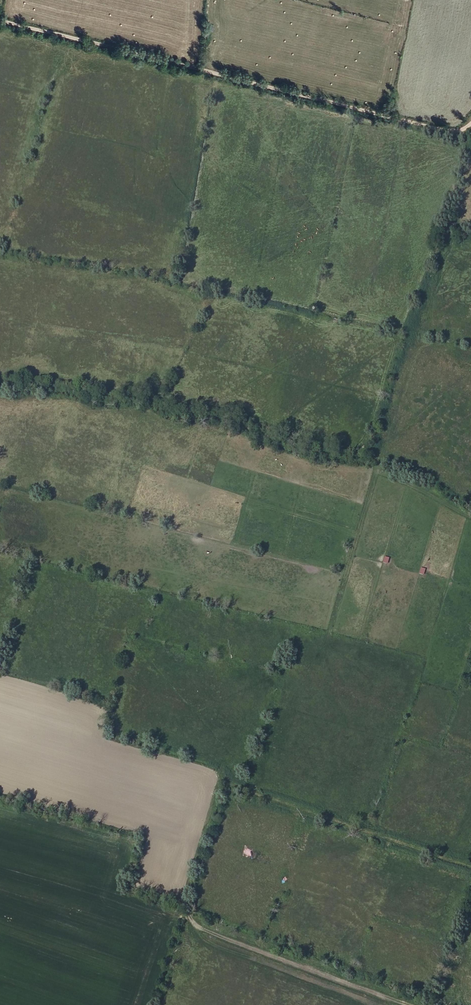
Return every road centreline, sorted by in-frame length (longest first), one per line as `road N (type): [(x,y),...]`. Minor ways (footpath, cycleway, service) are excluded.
road 1 (track): [(413,1004),(235,943),(186,911)]

